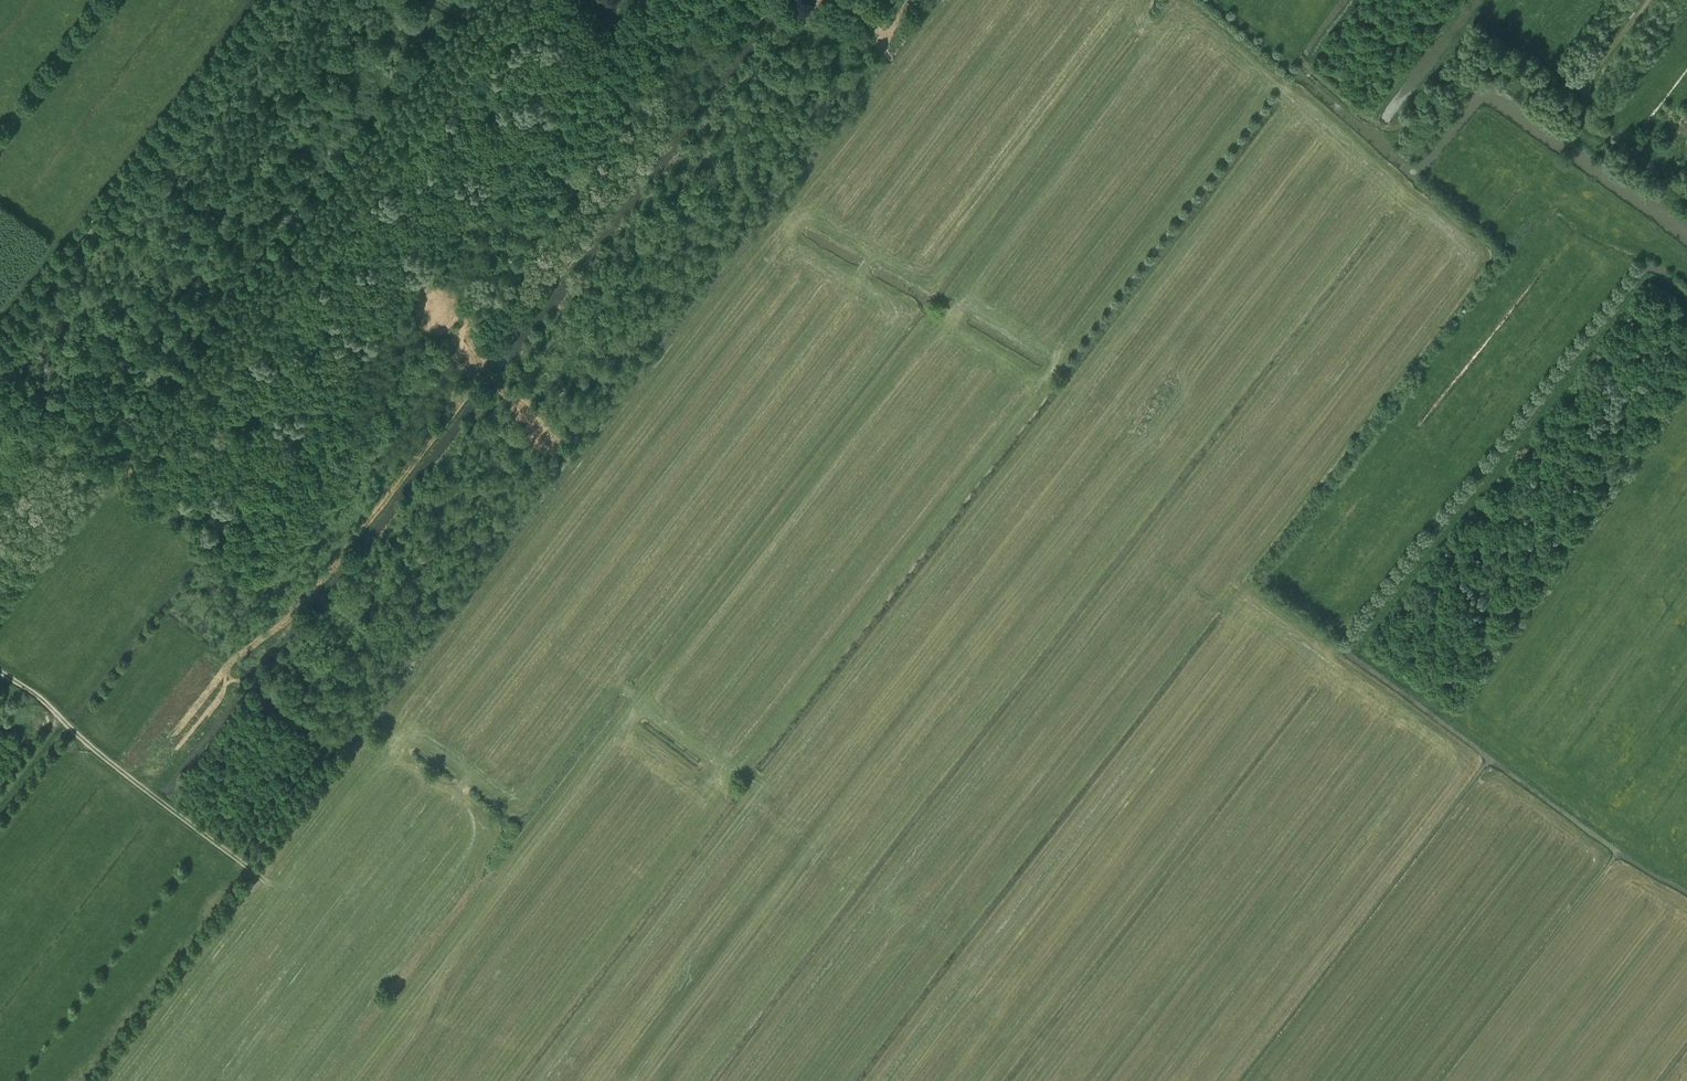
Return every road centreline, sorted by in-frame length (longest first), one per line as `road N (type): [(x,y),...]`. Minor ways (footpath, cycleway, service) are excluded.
road 1 (track): [(0,340),(271,0)]
road 2 (track): [(255,869),(0,672)]

